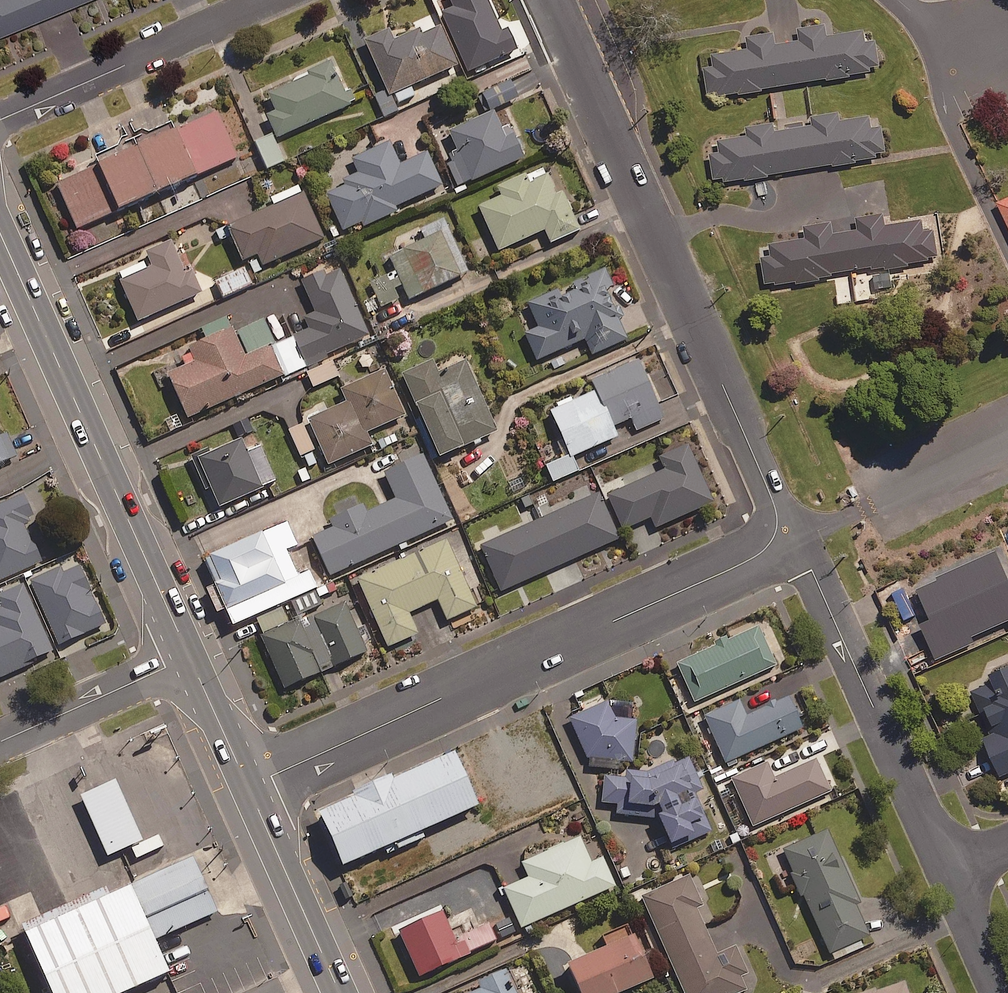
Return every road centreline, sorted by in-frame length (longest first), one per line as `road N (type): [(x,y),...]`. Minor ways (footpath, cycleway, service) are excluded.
road 1 (residential): [(248,786),(731,569),(775,536)]
road 2 (residential): [(548,0),(767,484),(775,536)]
road 3 (primary): [(0,233),(189,657)]
road 4 (residential): [(950,873),(811,569),(795,543),(775,536)]
road 5 (residential): [(0,120),(267,0)]
road 6 (primary): [(248,786),(339,992)]
road 7 (residential): [(0,742),(189,657)]
road 8 (primary): [(189,657),(248,786)]
road 9 (residential): [(1002,992),(950,873)]

